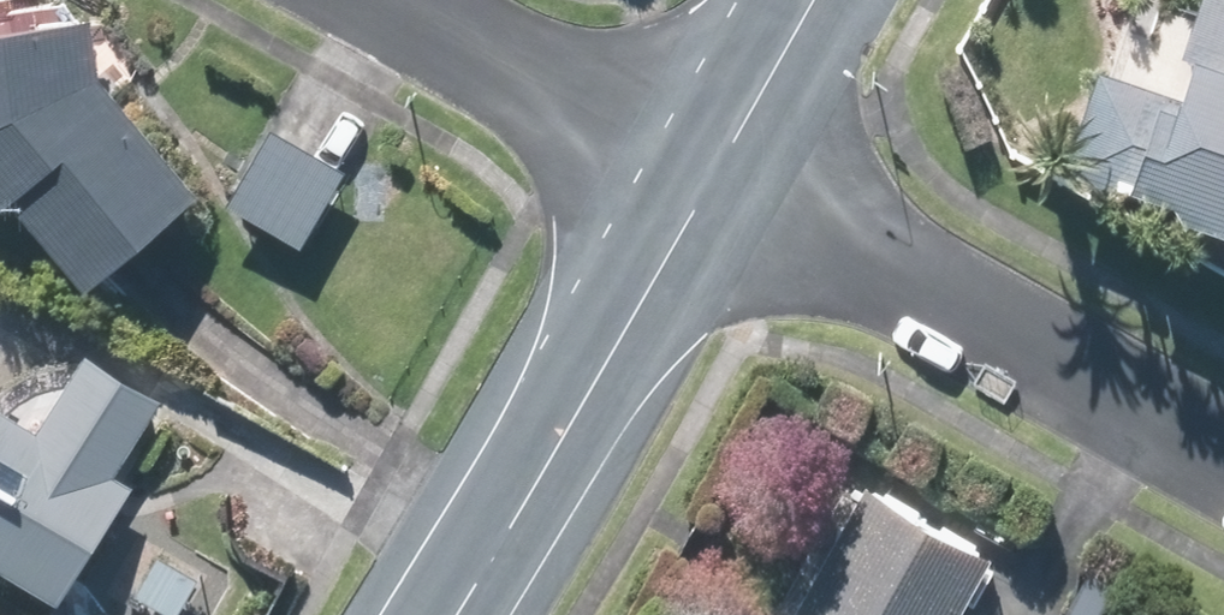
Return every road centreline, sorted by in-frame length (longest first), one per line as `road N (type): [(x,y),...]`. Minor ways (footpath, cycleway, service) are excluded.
road 1 (residential): [(707,181),(1223,469)]
road 2 (tertiary): [(451,614),(707,181)]
road 3 (residential): [(707,181),(384,0)]
road 4 (tertiary): [(707,181),(809,0)]

